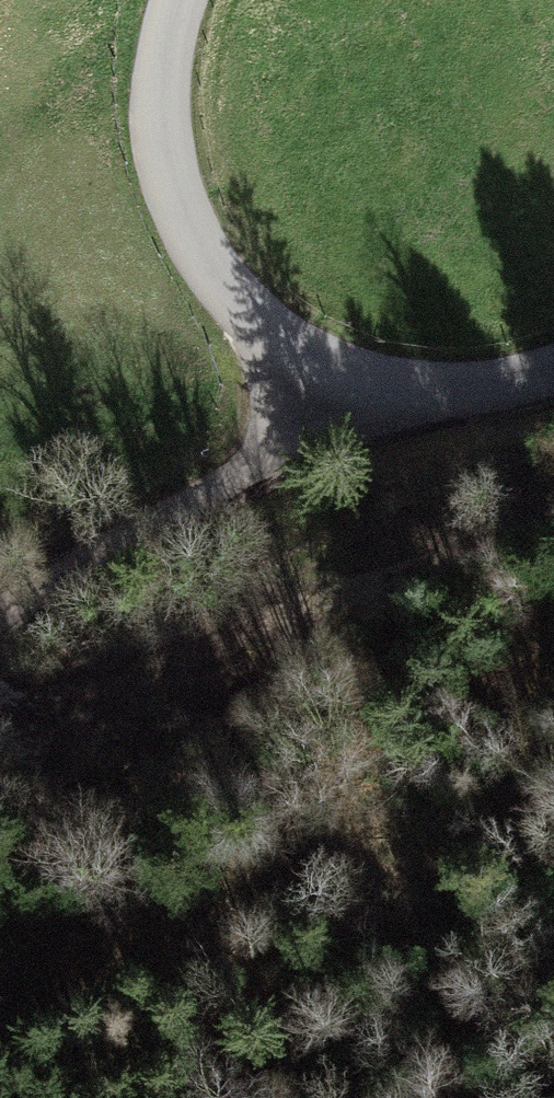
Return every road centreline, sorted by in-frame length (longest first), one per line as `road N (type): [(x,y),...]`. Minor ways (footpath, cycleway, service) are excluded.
road 1 (unclassified): [(181,0),(165,114),(191,230),(266,321),(334,380),(403,392),(553,354)]
road 2 (track): [(0,751),(134,719),(553,559)]
road 3 (track): [(334,380),(234,467),(0,634)]

